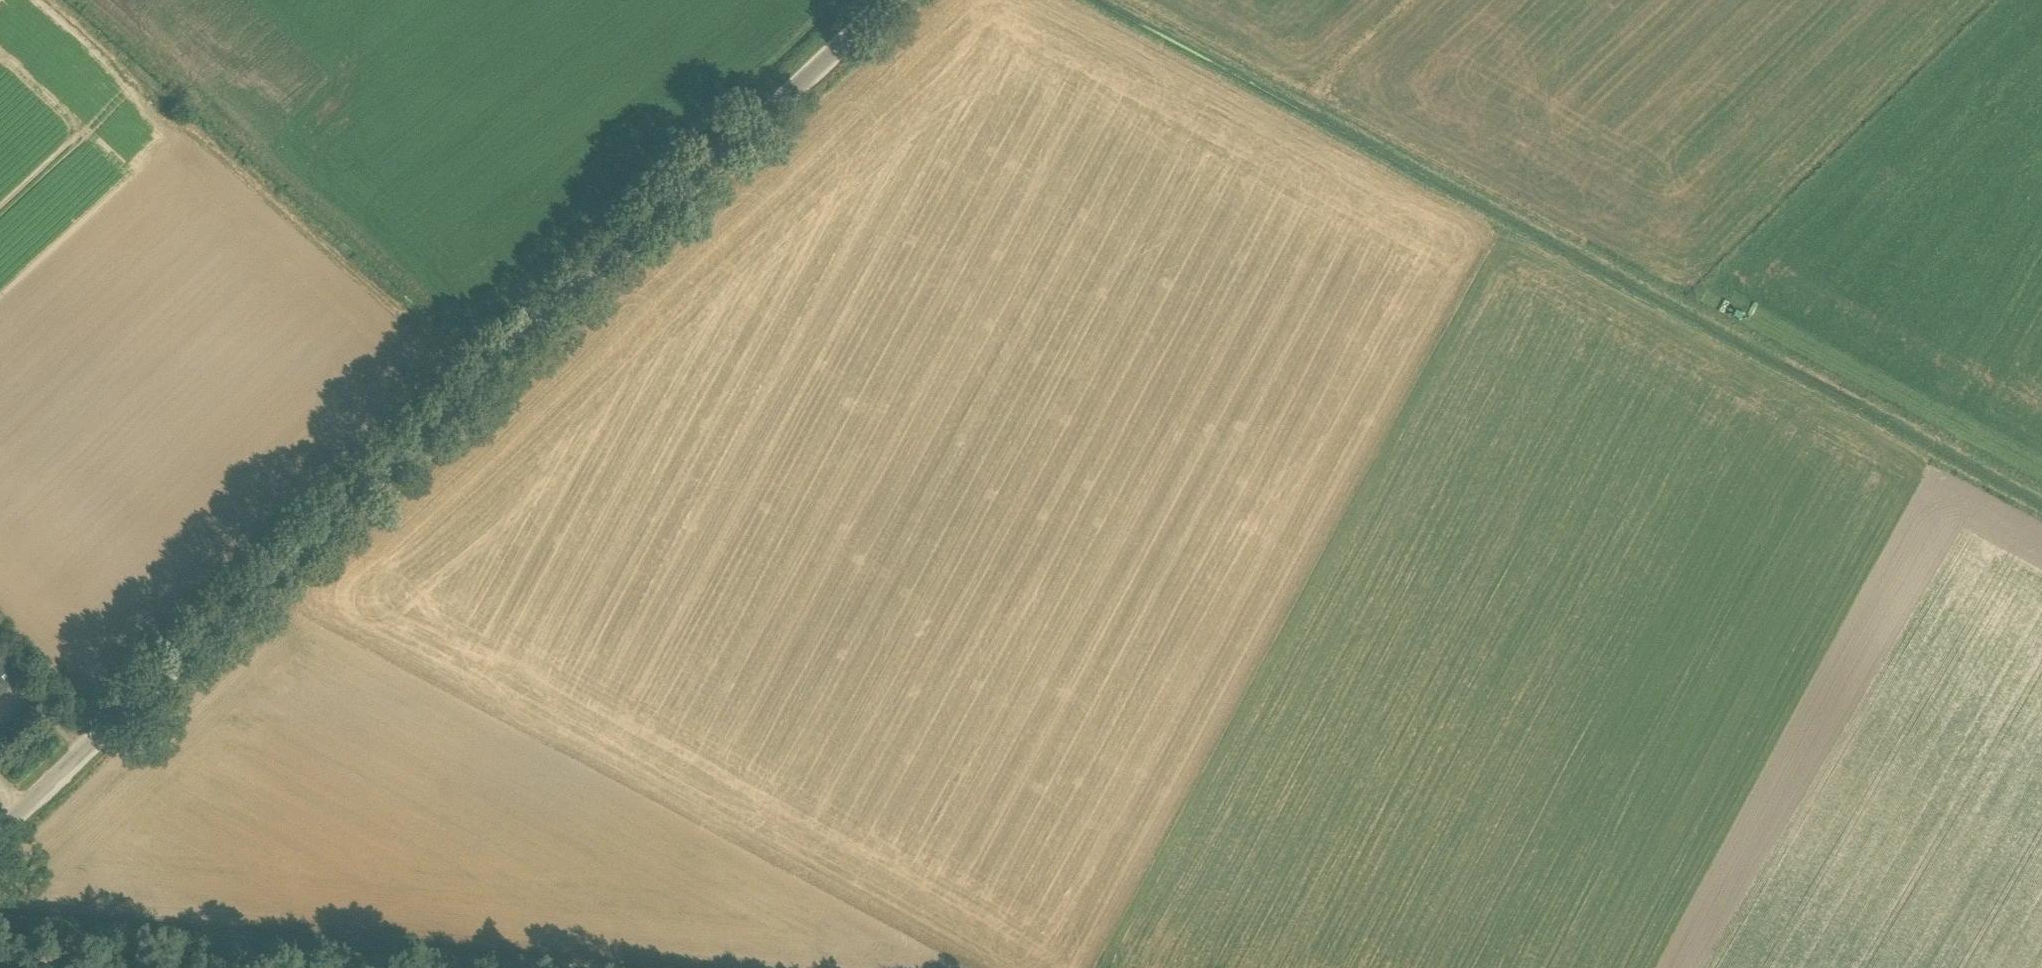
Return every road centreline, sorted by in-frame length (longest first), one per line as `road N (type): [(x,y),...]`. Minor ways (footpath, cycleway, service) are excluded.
road 1 (unclassified): [(0,837),(887,0)]
road 2 (track): [(526,967),(0,923)]

